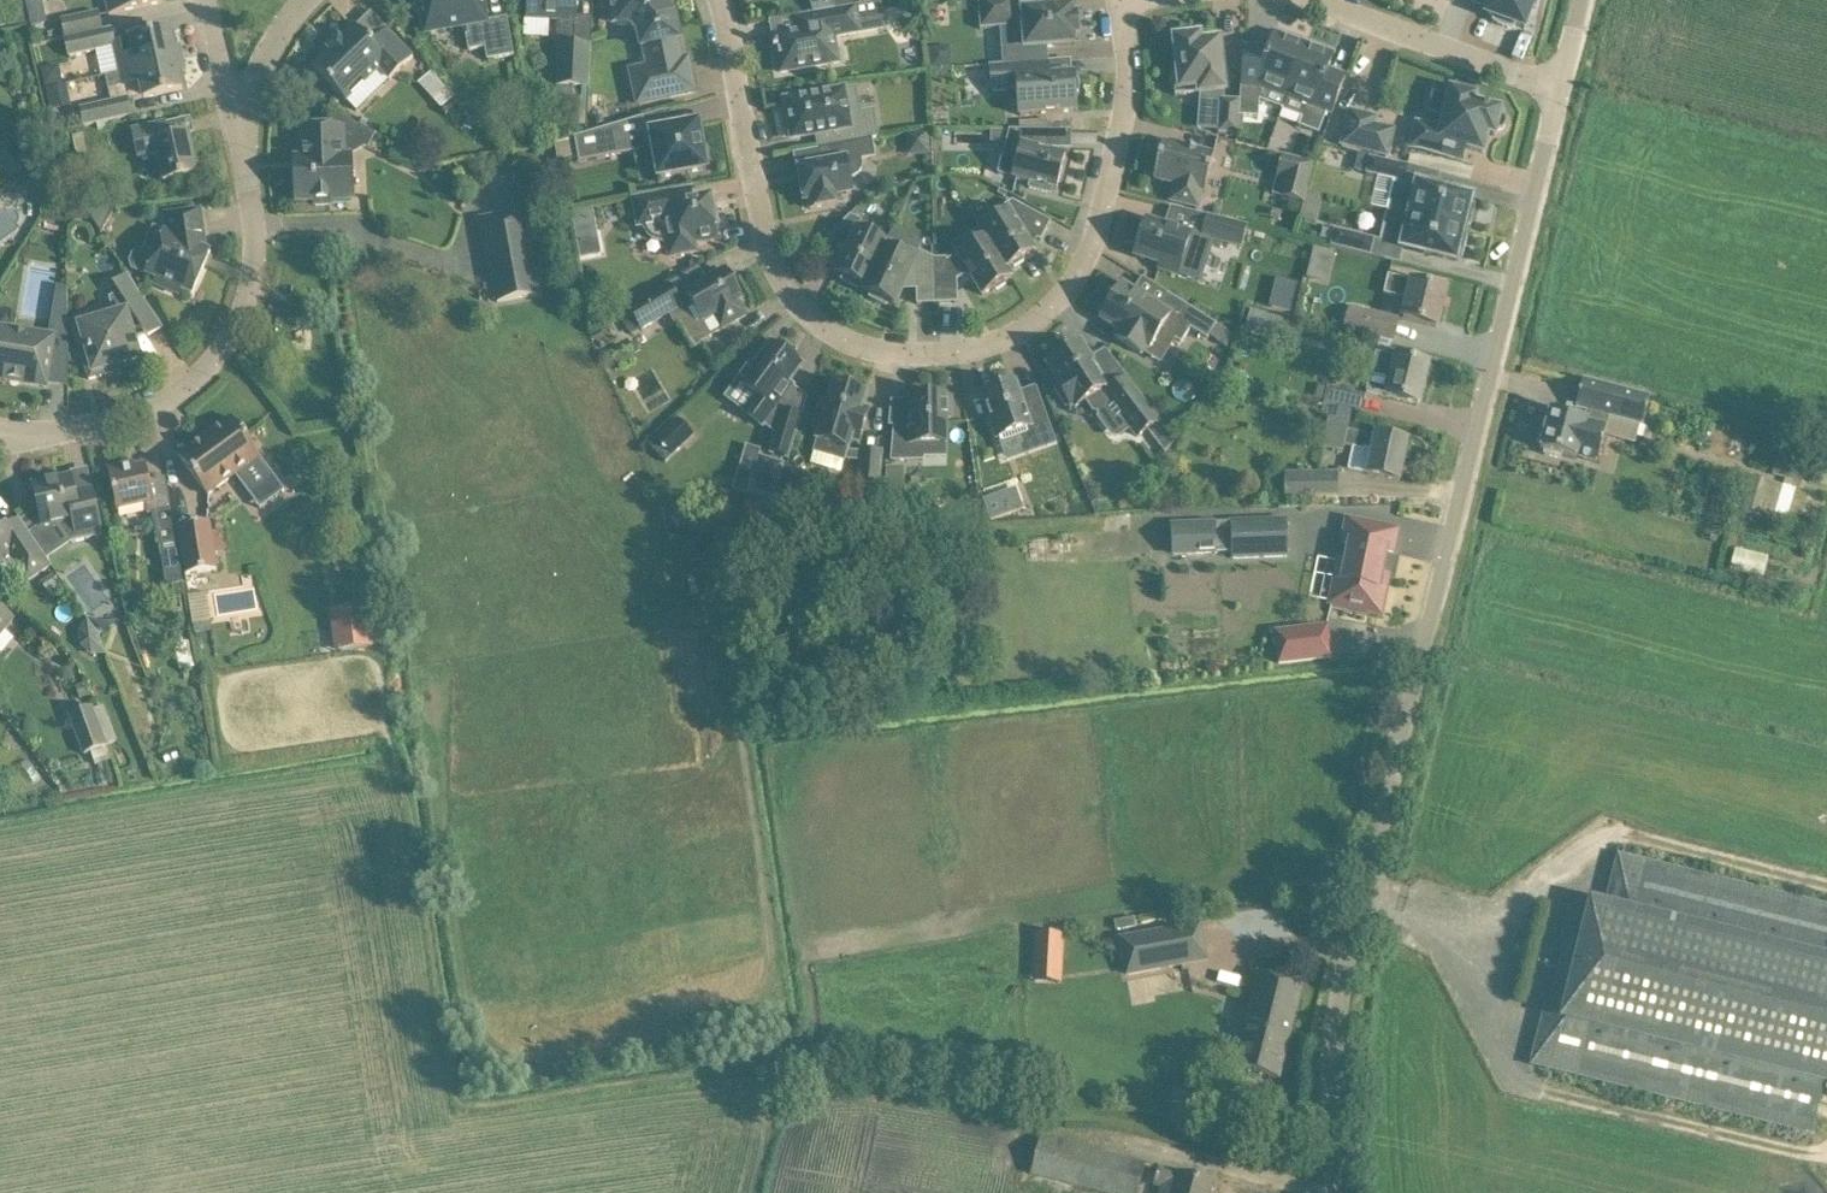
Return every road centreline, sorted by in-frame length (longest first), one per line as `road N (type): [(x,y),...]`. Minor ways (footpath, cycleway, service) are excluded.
road 1 (unclassified): [(1338,1192),(1332,1074),(1346,966),(1560,86)]
road 2 (residential): [(1124,0),(1120,154),(1073,284),(990,347),(927,356),(831,334),(794,304),(760,228),(718,0)]
road 3 (residential): [(240,144),(254,228),(249,294),(219,361),(175,399),(115,425),(0,433)]
road 4 (residential): [(1314,0),(1560,86)]
road 5 (residential): [(240,144),(259,76),(307,0)]
road 6 (residential): [(207,0),(240,144)]

